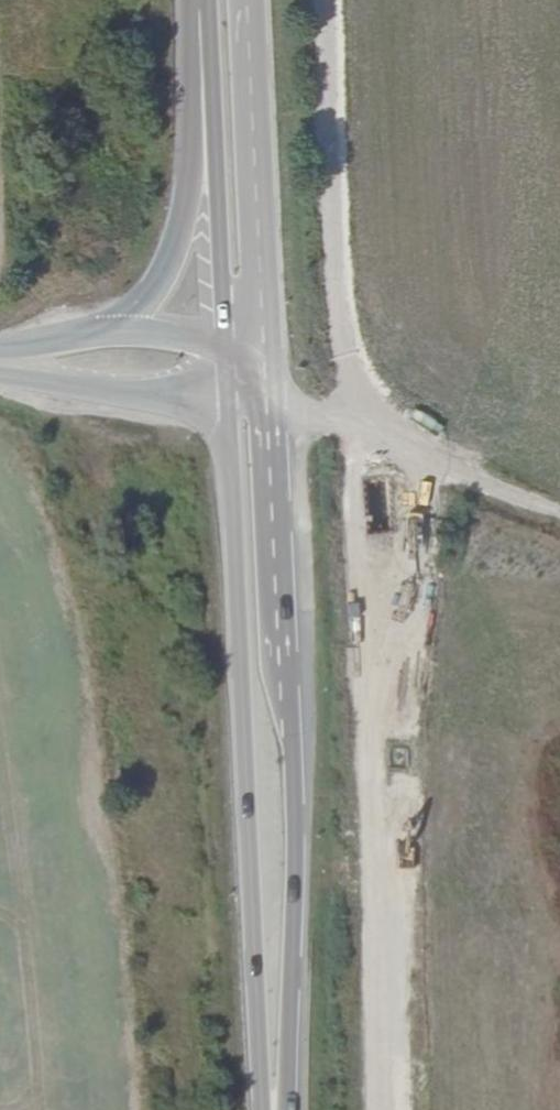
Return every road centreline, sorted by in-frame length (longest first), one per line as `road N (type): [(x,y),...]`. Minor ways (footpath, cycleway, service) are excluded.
road 1 (secondary): [(297,758),(263,0)]
road 2 (secondary): [(230,391),(267,1109)]
road 3 (track): [(424,461),(400,609),(387,765),(401,1109)]
road 4 (tertiary): [(297,758),(269,661),(252,354)]
road 5 (tertiary): [(195,0),(193,197),(165,266),(130,311),(58,342)]
road 6 (tertiary): [(252,354),(257,295),(243,0)]
road 7 (secondary): [(296,1109),(297,758)]
road 8 (secondary): [(212,0),(228,343)]
road 9 (tertiary): [(0,375),(133,400),(230,391)]
road 10 (track): [(424,461),(322,417),(252,354)]
road 11 (tertiary): [(228,343),(161,332),(58,342)]
road 12 (track): [(424,461),(559,513)]

